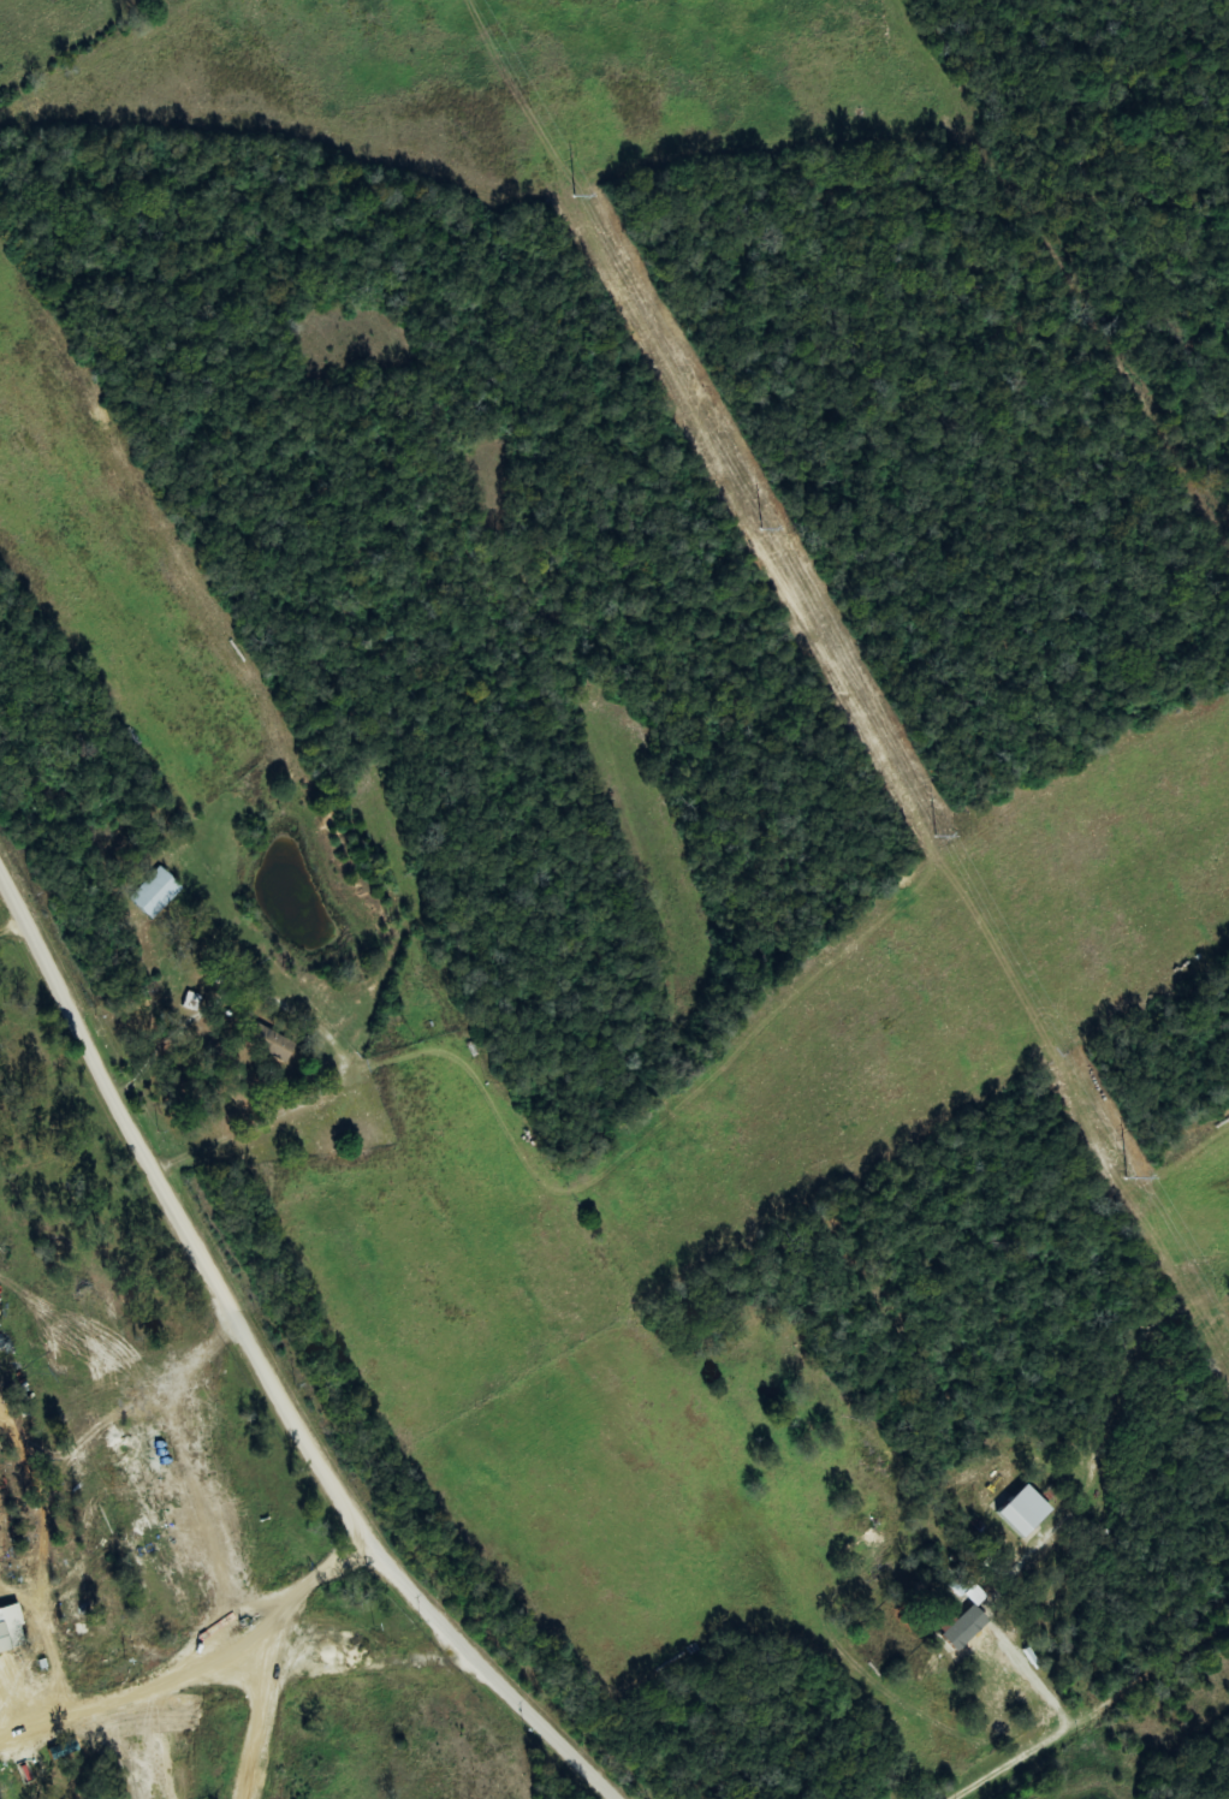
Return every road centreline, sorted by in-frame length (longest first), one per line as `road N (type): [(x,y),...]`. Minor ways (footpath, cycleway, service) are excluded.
road 1 (residential): [(624,1798),(409,1586),(339,1492),(0,863)]

